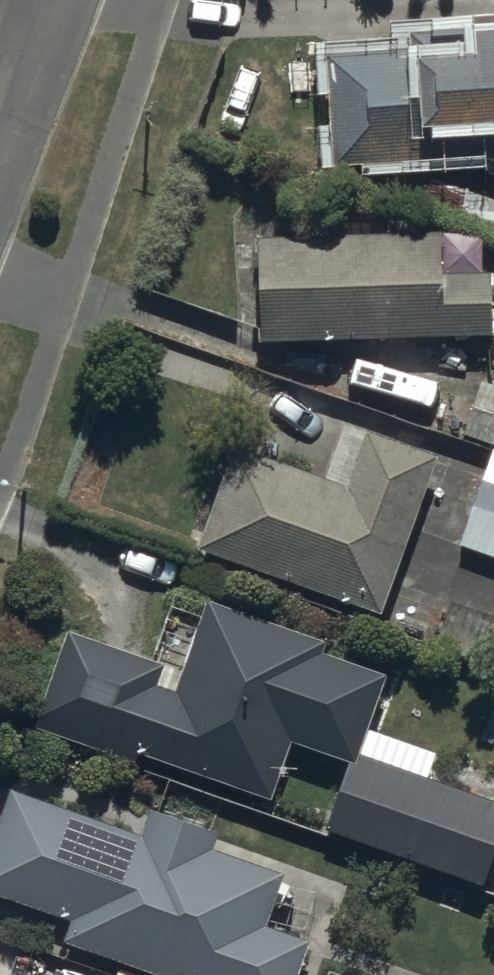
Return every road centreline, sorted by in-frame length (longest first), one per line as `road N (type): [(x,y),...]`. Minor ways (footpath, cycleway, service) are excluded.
road 1 (residential): [(43,0),(0,115)]

